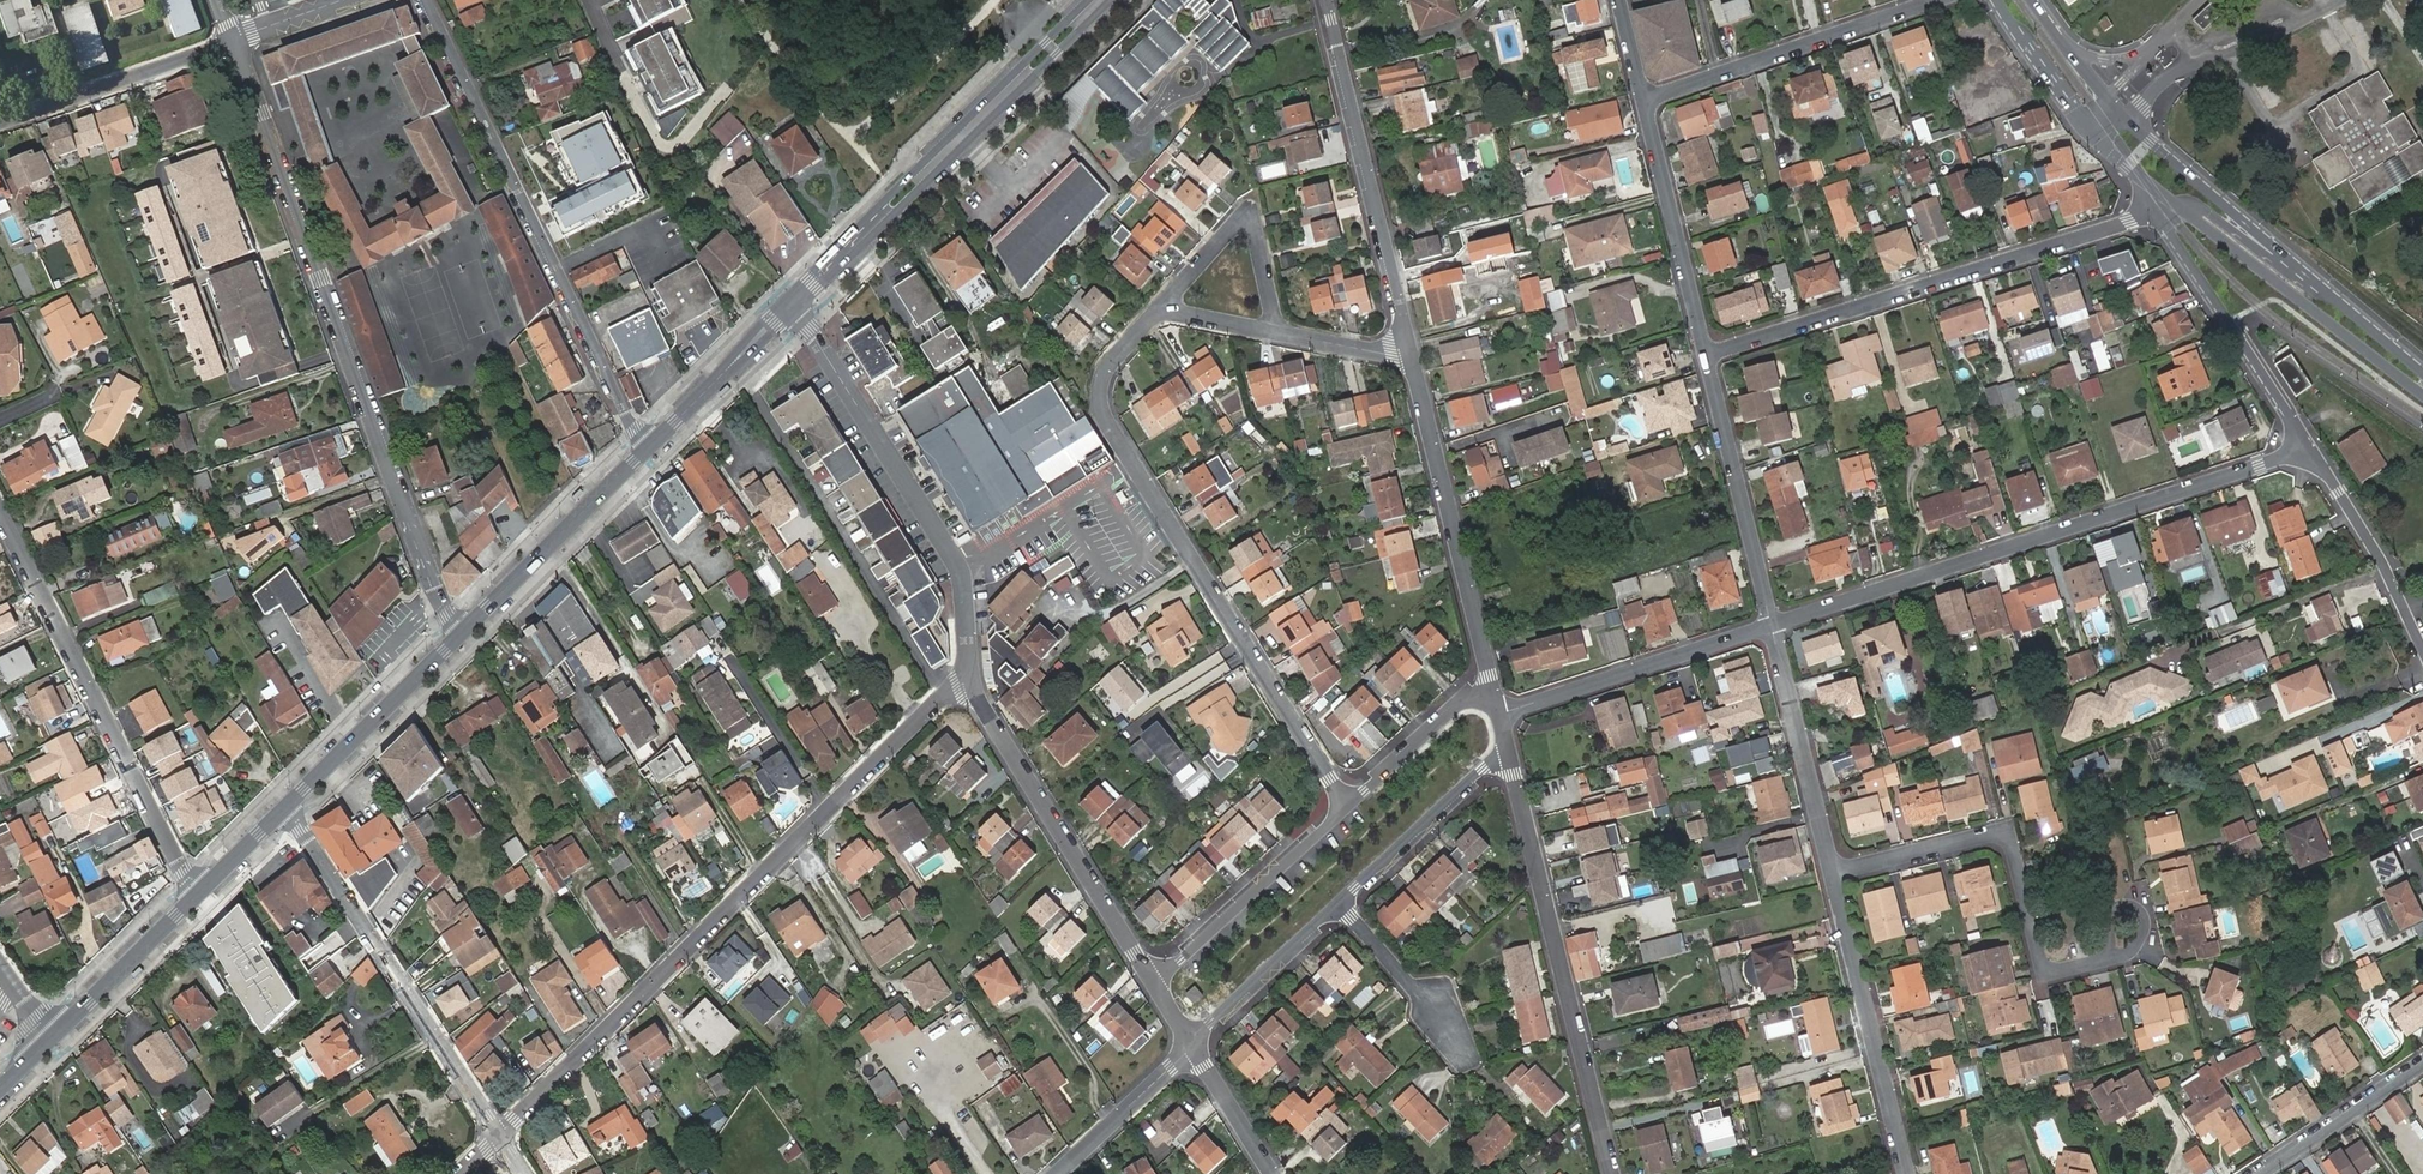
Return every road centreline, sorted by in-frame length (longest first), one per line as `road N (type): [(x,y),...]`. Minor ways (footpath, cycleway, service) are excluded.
road 1 (residential): [(500,1137),(970,674)]
road 2 (residential): [(232,41),(435,589),(465,632)]
road 3 (residential): [(1158,311),(1108,369),(1106,414),(1350,804)]
road 4 (residential): [(2304,442),(2260,467),(1771,626)]
road 5 (residential): [(643,453),(424,0)]
road 6 (residential): [(2155,213),(1705,354)]
road 7 (primary): [(794,310),(1112,0)]
road 8 (residential): [(1508,753),(1611,1173)]
road 9 (primary): [(1090,0),(786,301)]
road 10 (residential): [(200,893),(0,516)]
road 11 (residential): [(794,310),(957,566),(970,674)]
road 12 (secondary): [(2311,279),(2128,119),(2032,0)]
road 13 (residential): [(285,809),(500,1137)]
road 14 (residential): [(1832,872),(2004,837),(2042,973),(2098,961)]
road 15 (residential): [(1324,0),(1413,360)]
road 16 (residential): [(970,674),(1152,983)]
road 17 (residential): [(1413,360),(1493,692)]
road 18 (residential): [(1642,99),(1937,0)]
road 19 (secondary): [(2177,206),(2422,396)]
road 20 (residential): [(1906,1173),(1832,872)]
road 21 (residential): [(1771,626),(1499,712)]
road 22 (residential): [(1705,354),(1771,626)]
road 23 (residential): [(2155,213),(2304,442)]
road 24 (residential): [(1350,804),(1152,983)]
road 25 (residential): [(1642,99),(1705,354)]
road 26 (residential): [(1832,872),(1771,626)]
road 27 (primary): [(285,809),(465,632)]
road 28 (primary): [(465,632),(643,453)]
road 29 (residential): [(1279,333),(1252,220),(1242,218),(1158,311)]
road 30 (residential): [(0,123),(232,41)]
road 31 (residential): [(2422,651),(2382,564),(2304,442)]
road 32 (residential): [(1338,904),(1508,753)]
road 33 (secondary): [(1996,0),(2072,111),(2126,168)]
road 34 (primary): [(50,1040),(200,893)]
road 35 (residential): [(1192,1046),(1338,904)]
road 36 (residential): [(2261,1173),(2422,1064)]
road 37 (residential): [(1058,1173),(1192,1046)]
road 38 (residential): [(1493,692),(1455,708),(1350,804)]
road 39 (residential): [(1338,904),(1452,1031)]
road 40 (unclassified): [(2311,279),(2198,208),(2177,206)]
road 41 (residential): [(1192,1046),(1271,1173)]
road 42 (secondary): [(2422,374),(2311,279)]
road 43 (residential): [(2098,961),(2130,953),(2143,932),(2142,915),(2129,905),(2115,907),(2108,941)]
road 44 (residential): [(1413,360),(1279,333)]
road 45 (primary): [(643,453),(739,358)]
road 46 (residential): [(1279,333),(1158,311)]

